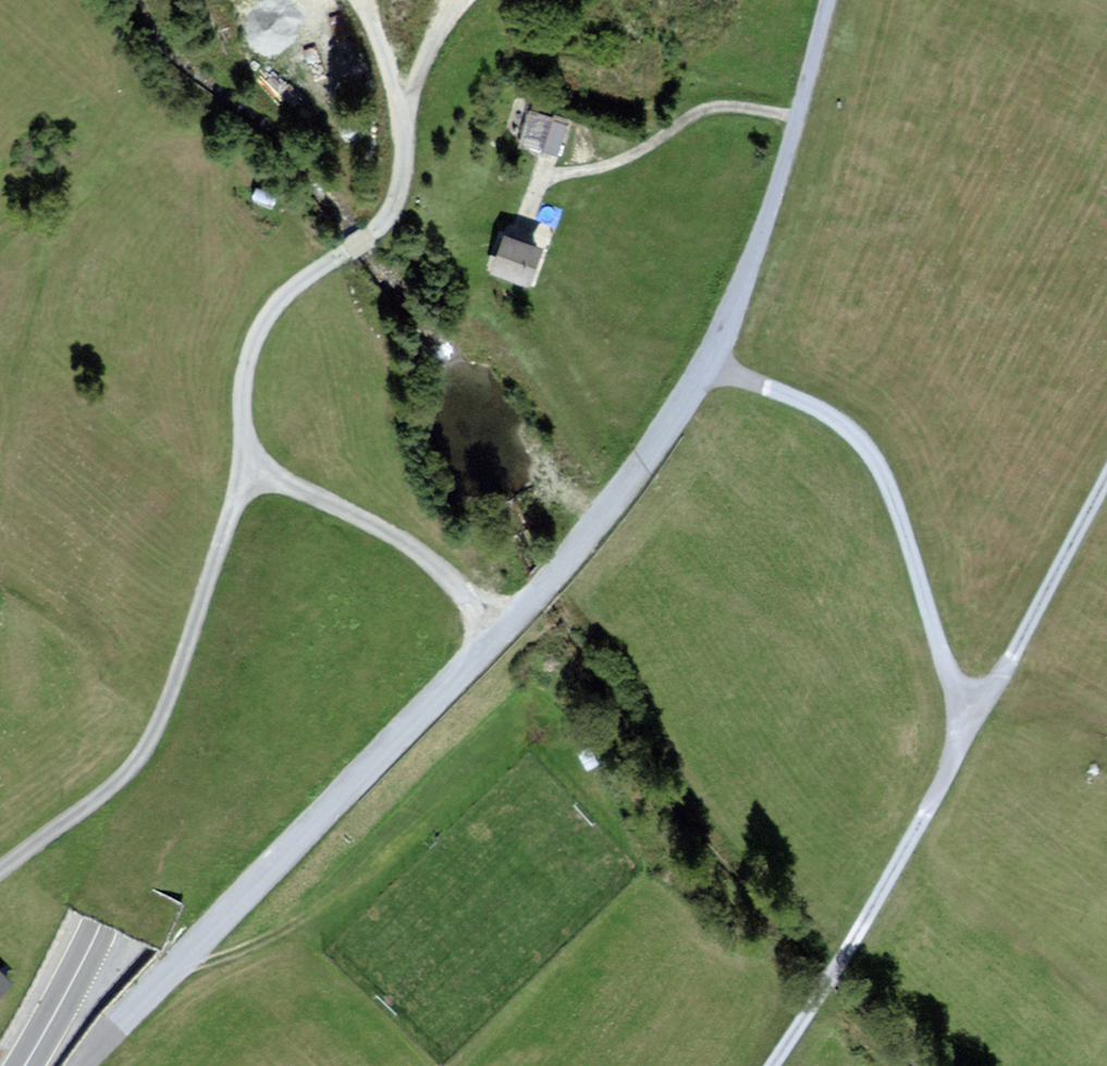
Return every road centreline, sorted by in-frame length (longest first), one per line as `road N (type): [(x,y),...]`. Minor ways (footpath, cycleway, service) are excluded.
road 1 (primary): [(483,0),(101,922),(22,1065)]
road 2 (track): [(771,1065),(855,935),(1106,473)]
road 3 (track): [(498,618),(343,776),(83,1065)]
road 4 (track): [(455,0),(413,86),(392,197),(368,234),(303,277),(248,352),(236,455)]
road 5 (track): [(236,455),(230,514),(144,749),(113,785),(0,870)]
road 6 (track): [(981,709),(946,673),(880,459),(823,408),(712,348)]
road 7 (track): [(712,348),(793,120),(824,0)]
road 8 (track): [(498,618),(625,471),(712,348)]
road 9 (track): [(236,455),(372,516),(498,618)]
road 10 (residential): [(545,172),(603,165),(710,107),(793,120)]

